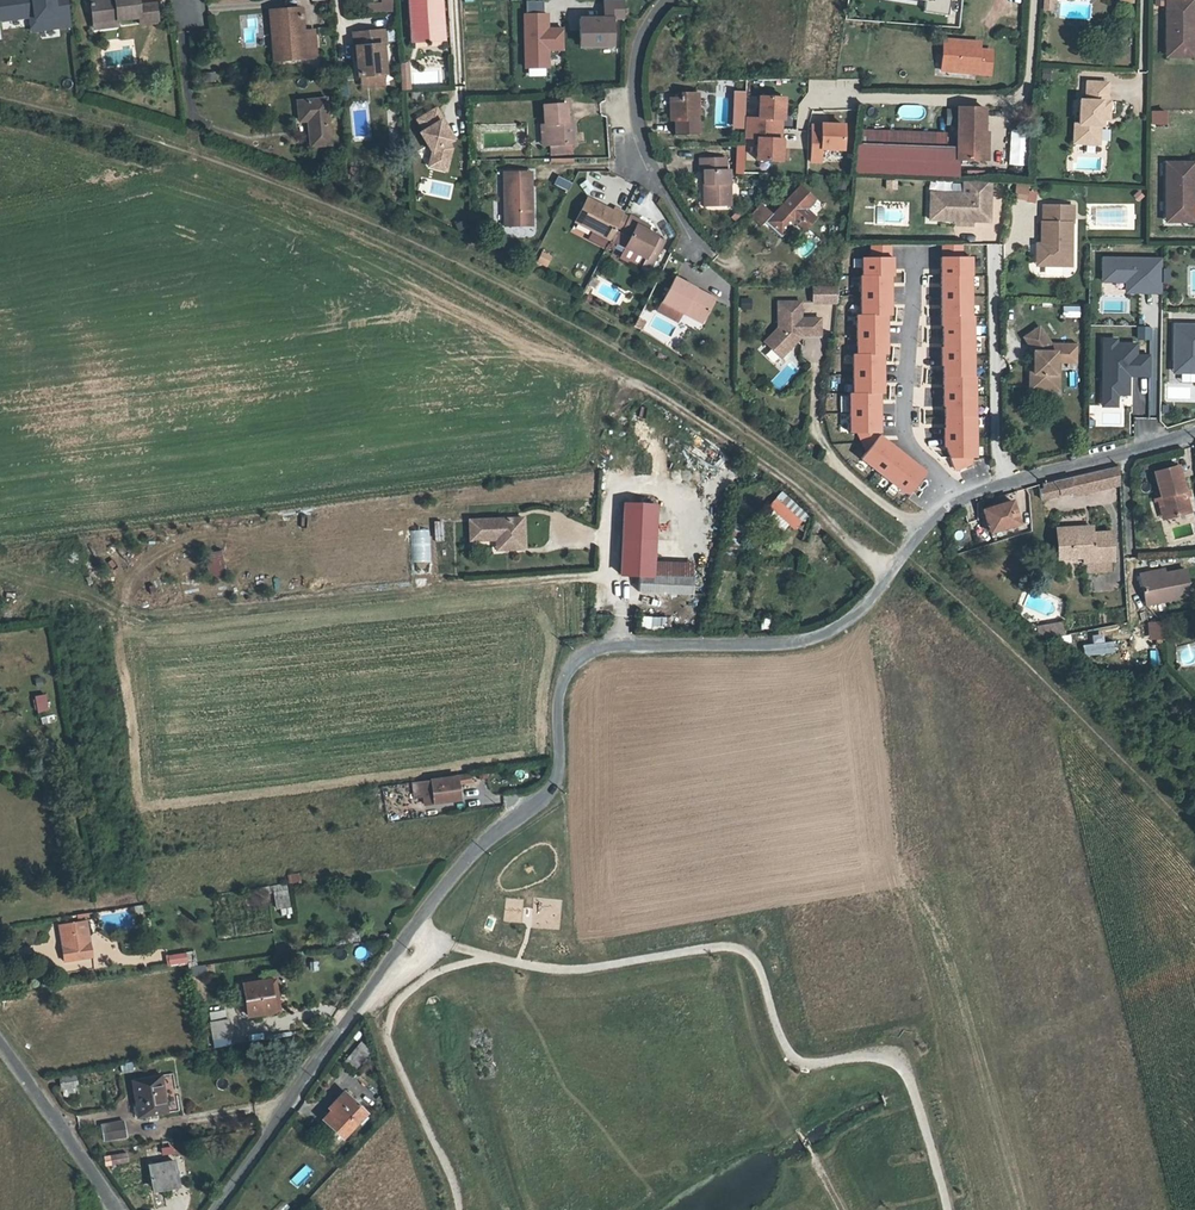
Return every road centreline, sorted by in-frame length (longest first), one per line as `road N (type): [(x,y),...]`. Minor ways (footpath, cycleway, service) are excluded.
road 1 (residential): [(207,1209),(456,868),(546,799),(557,685),(582,654),(784,649),(815,641),(852,623),(927,527),(960,500),(1194,434)]
road 2 (residential): [(697,250),(637,129),(641,40),(667,0)]
road 3 (residential): [(0,1046),(117,1209)]

